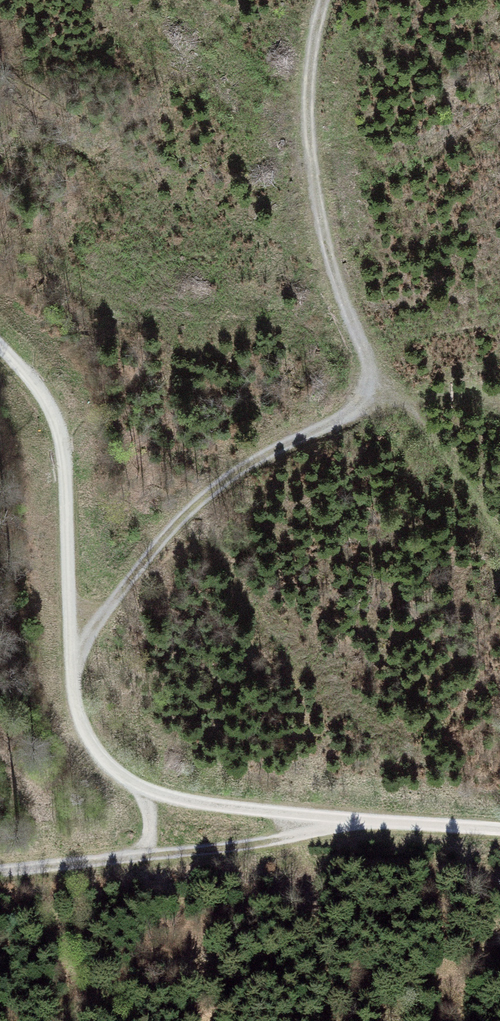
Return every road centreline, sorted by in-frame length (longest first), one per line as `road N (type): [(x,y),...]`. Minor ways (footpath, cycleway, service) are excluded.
road 1 (track): [(325,0),(309,65),(321,229),(375,391),(221,485),(156,546),(74,664)]
road 2 (track): [(338,818),(148,793),(105,762),(77,692),(73,526),(58,423),(45,395),(0,348)]
road 3 (track): [(0,873),(280,841),(338,818)]
road 4 (track): [(499,828),(338,818)]

